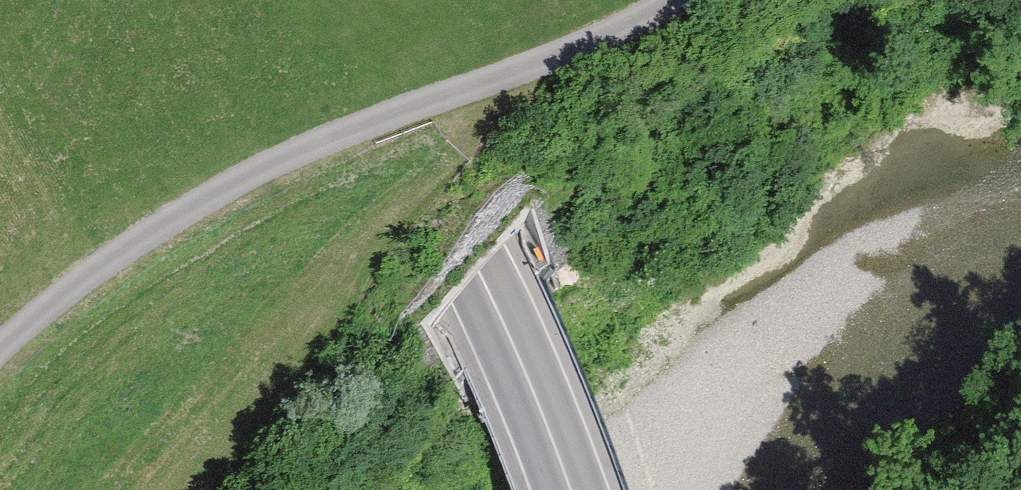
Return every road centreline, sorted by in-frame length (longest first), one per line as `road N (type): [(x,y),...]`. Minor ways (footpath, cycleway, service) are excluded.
road 1 (residential): [(0,353),(69,291),(191,210),(348,132),(480,89),(677,0)]
road 2 (trunk): [(316,0),(410,129),(506,326),(572,489)]

